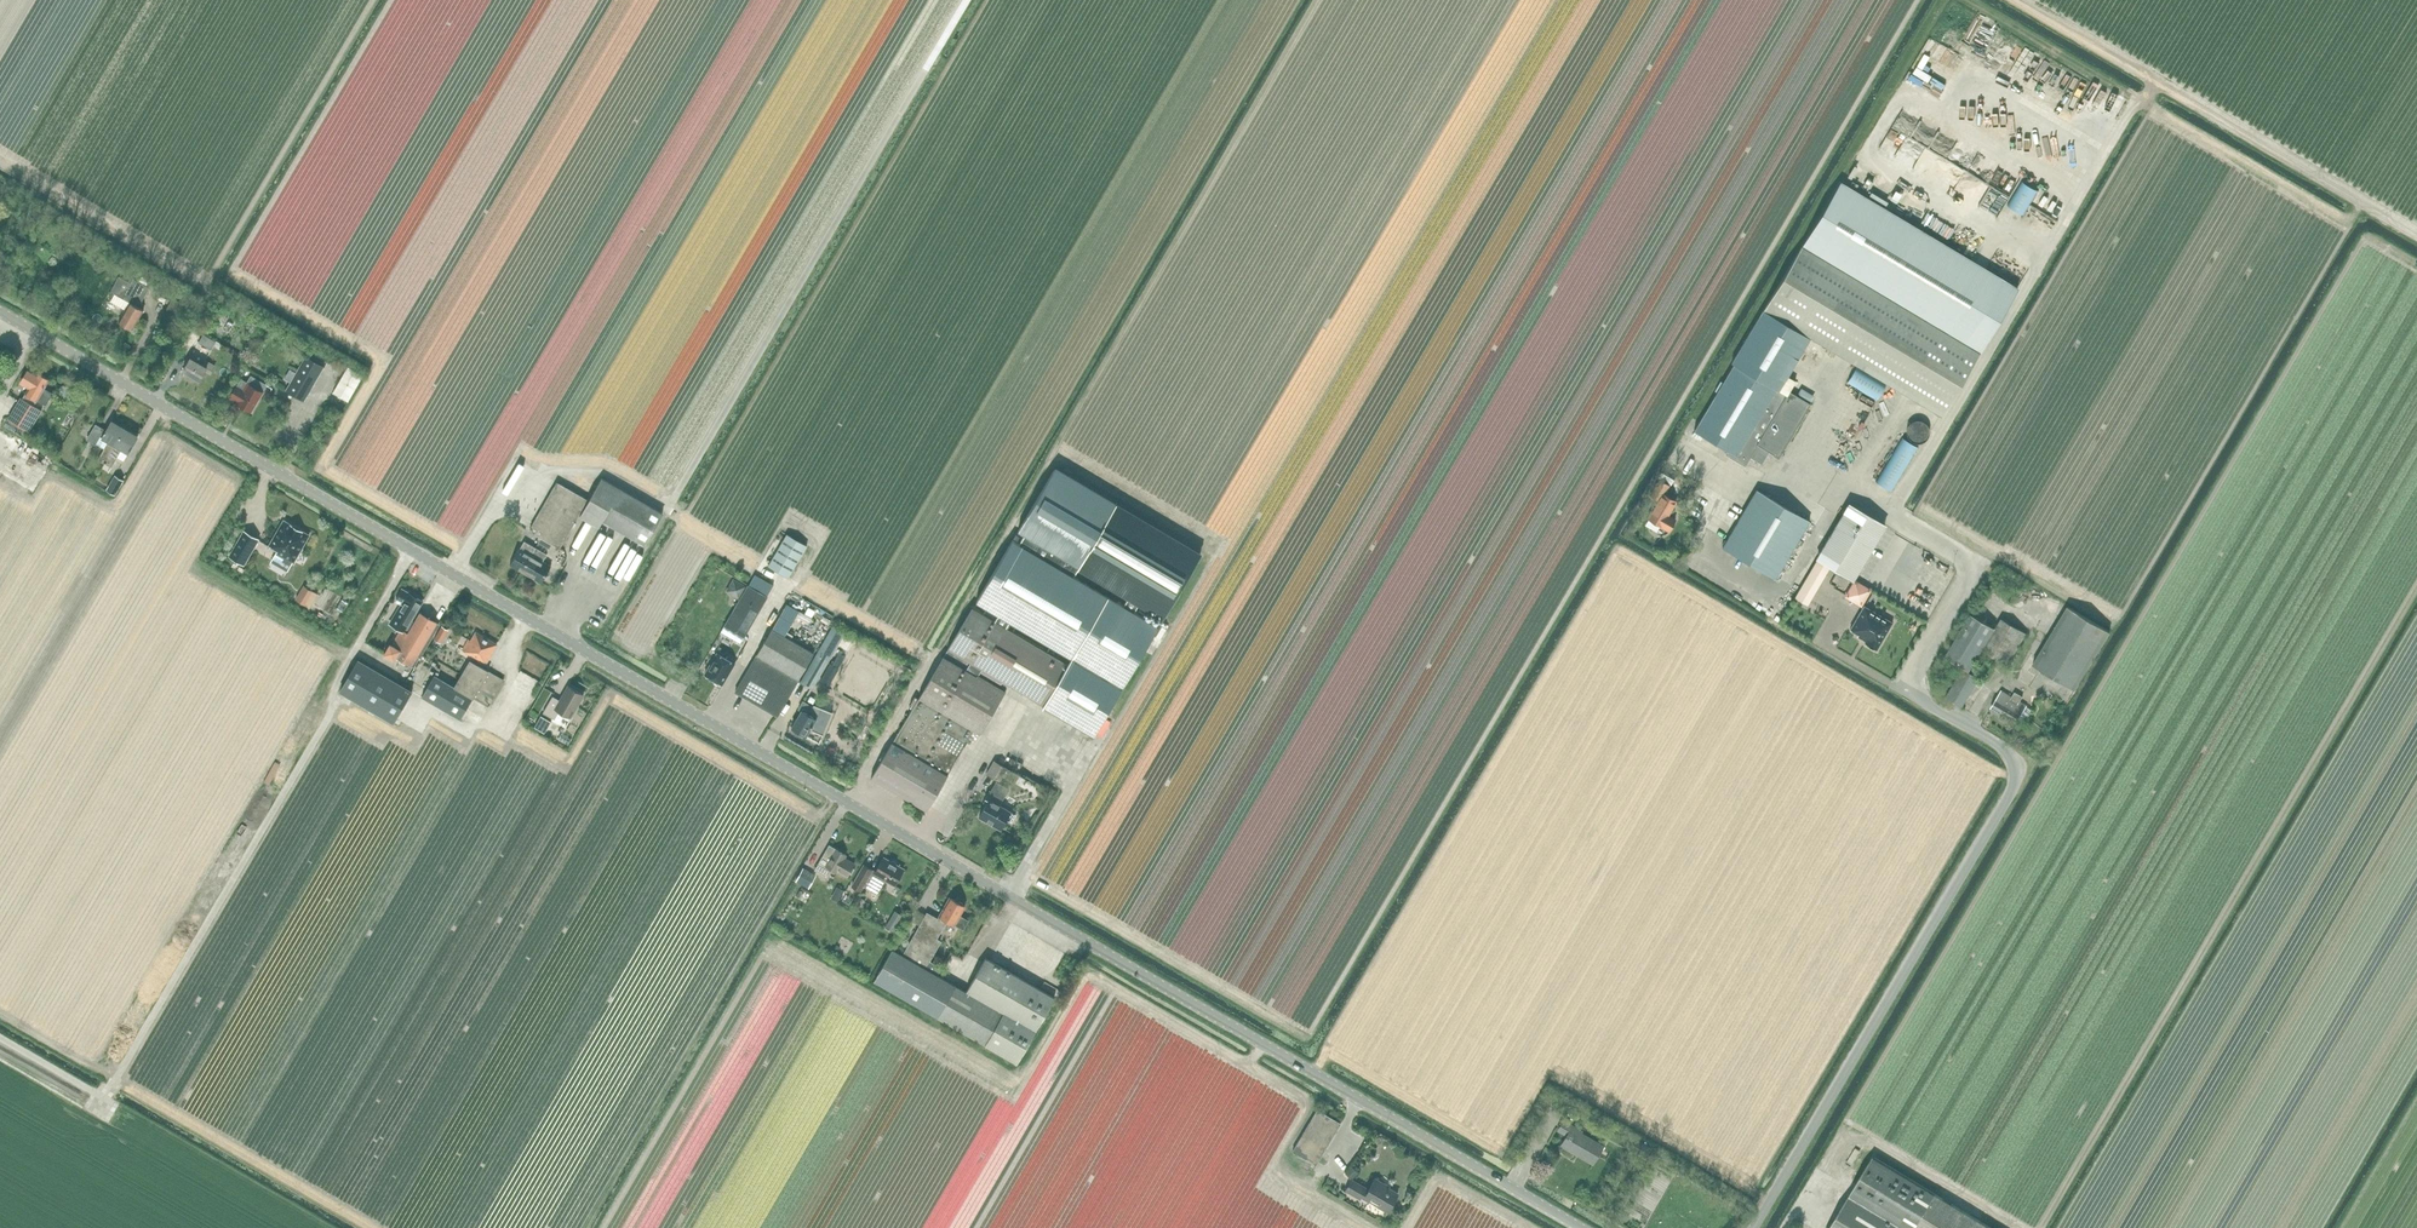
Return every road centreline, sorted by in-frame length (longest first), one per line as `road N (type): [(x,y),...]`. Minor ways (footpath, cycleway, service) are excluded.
road 1 (unclassified): [(1581,1227),(0,312)]
road 2 (unclassified): [(1762,1227),(2025,783),(2017,756),(1773,617)]

